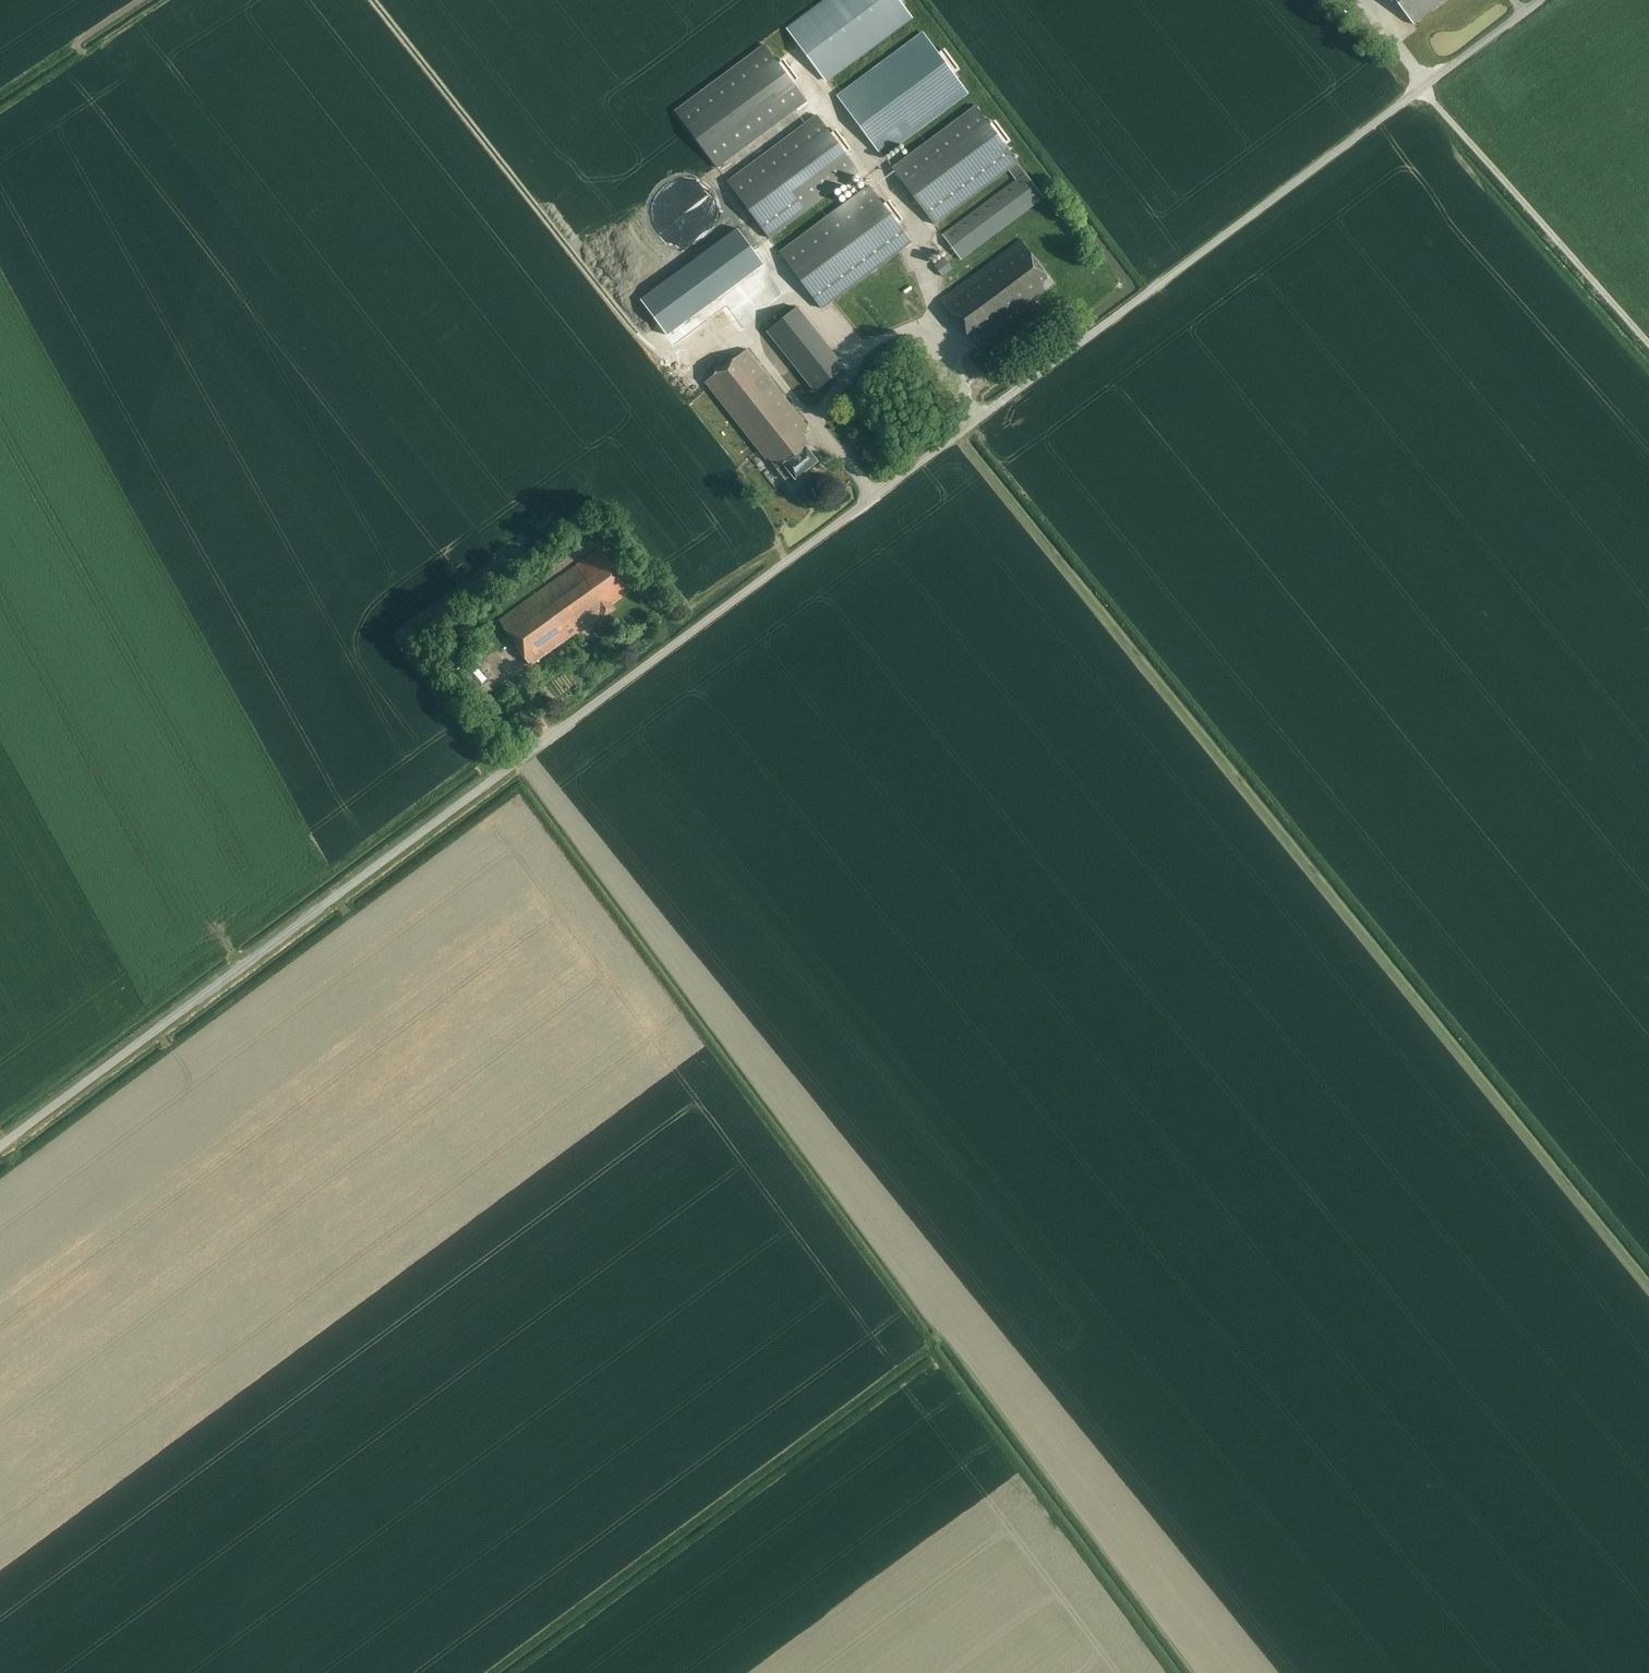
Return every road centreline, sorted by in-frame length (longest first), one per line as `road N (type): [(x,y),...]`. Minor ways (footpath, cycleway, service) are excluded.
road 1 (unclassified): [(0,1148),(1540,0)]
road 2 (track): [(655,350),(374,0)]

